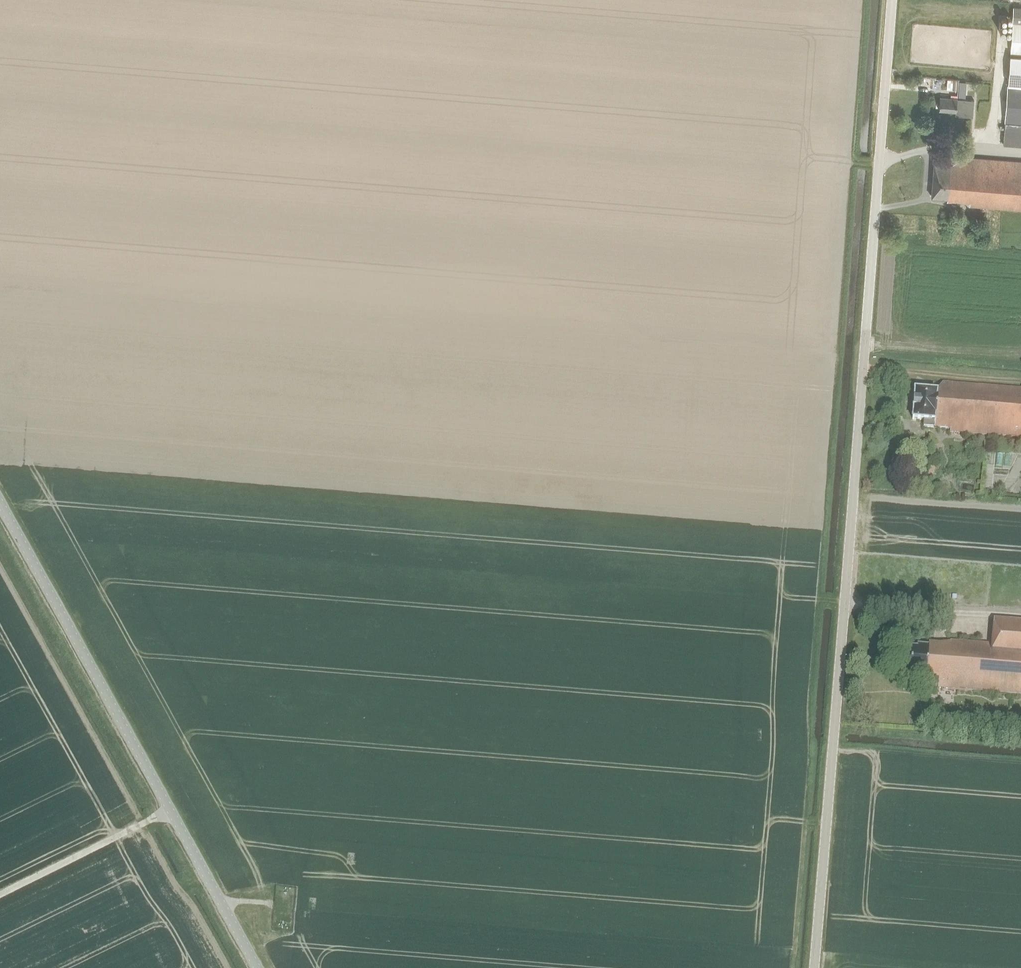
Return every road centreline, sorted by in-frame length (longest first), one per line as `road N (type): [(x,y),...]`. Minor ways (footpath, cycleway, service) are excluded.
road 1 (unclassified): [(815,967),(891,0)]
road 2 (tertiary): [(257,967),(0,502)]

